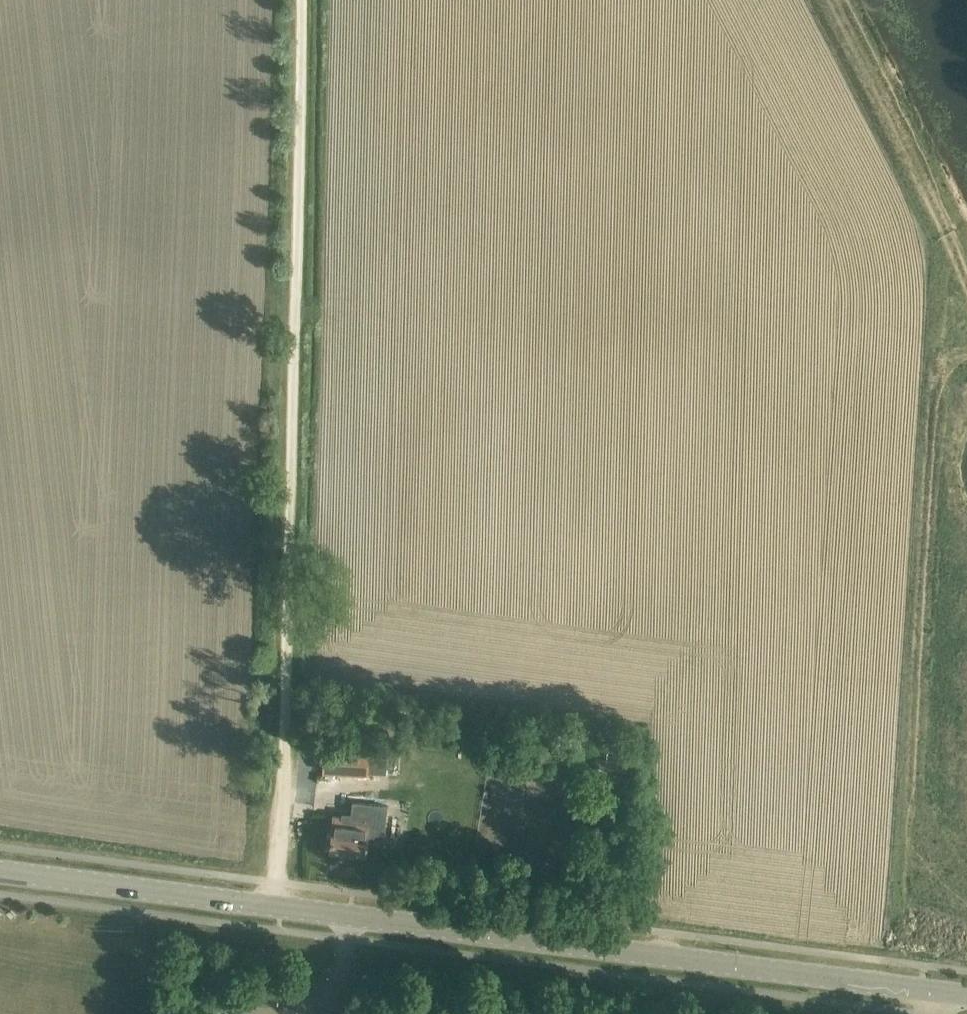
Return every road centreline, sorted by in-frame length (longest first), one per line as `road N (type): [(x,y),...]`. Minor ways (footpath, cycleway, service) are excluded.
road 1 (tertiary): [(926,990),(0,871)]
road 2 (track): [(277,883),(296,408),(299,0)]

